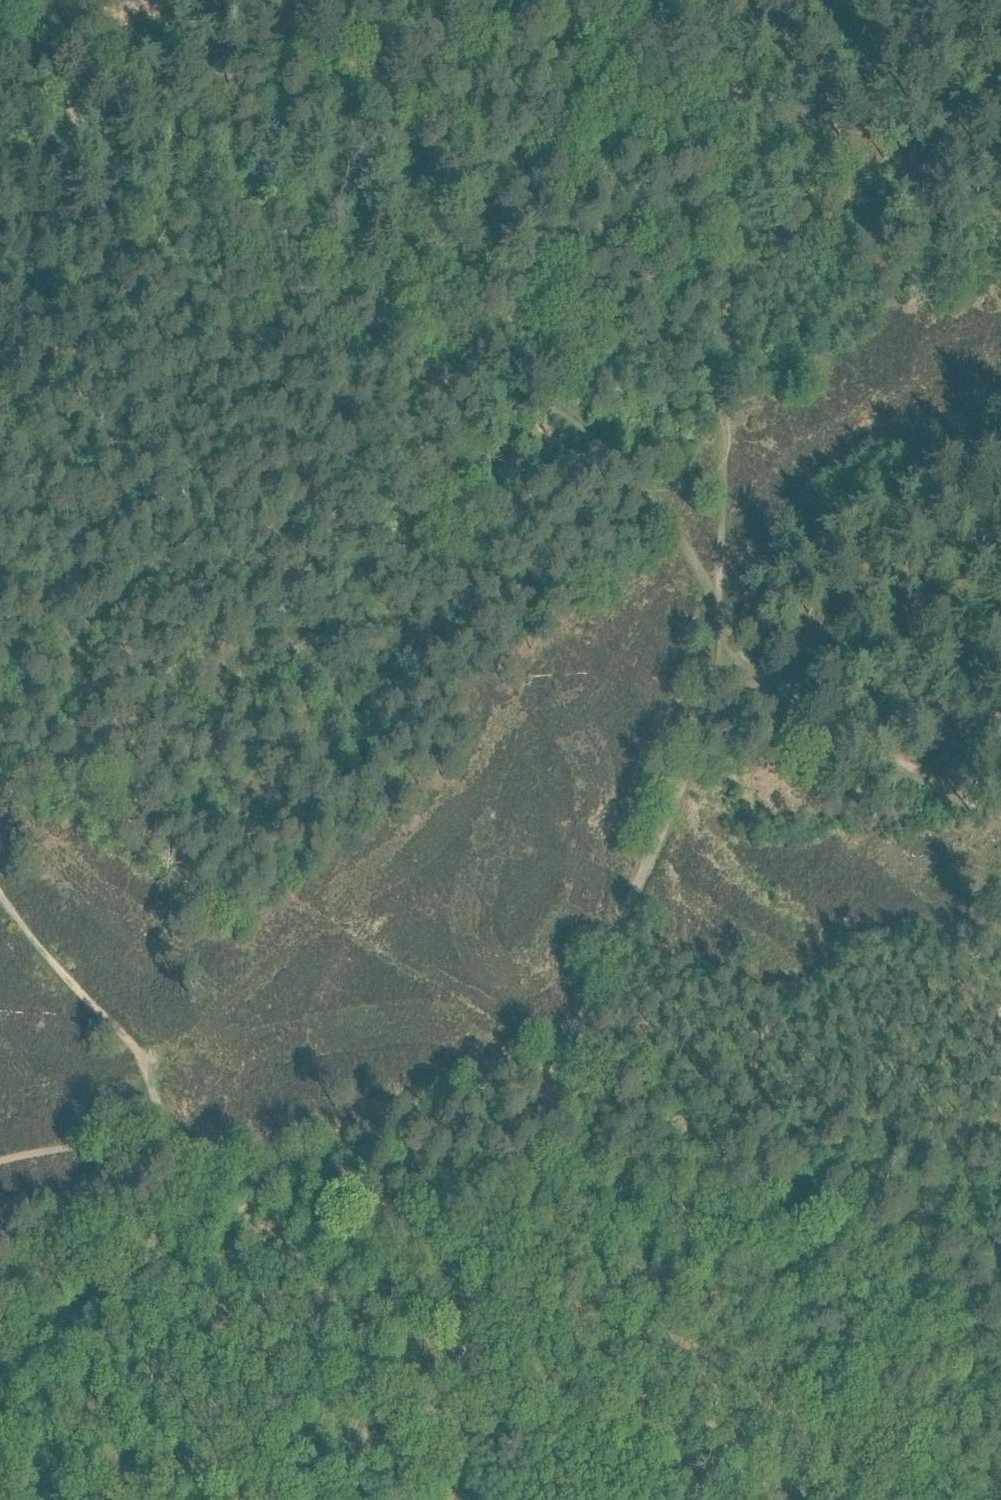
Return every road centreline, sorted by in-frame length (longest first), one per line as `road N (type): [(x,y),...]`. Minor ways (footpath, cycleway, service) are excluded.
road 1 (track): [(143,124),(395,140),(476,90),(606,29),(643,0)]
road 2 (track): [(513,1179),(696,750),(711,696)]
road 3 (track): [(513,1179),(838,1198),(1000,1289)]
road 4 (track): [(722,467),(723,208),(743,58)]
road 5 (track): [(334,1499),(442,1324),(513,1179)]
road 6 (track): [(193,1228),(329,1193),(513,1179)]
road 7 (track): [(119,97),(0,6)]

